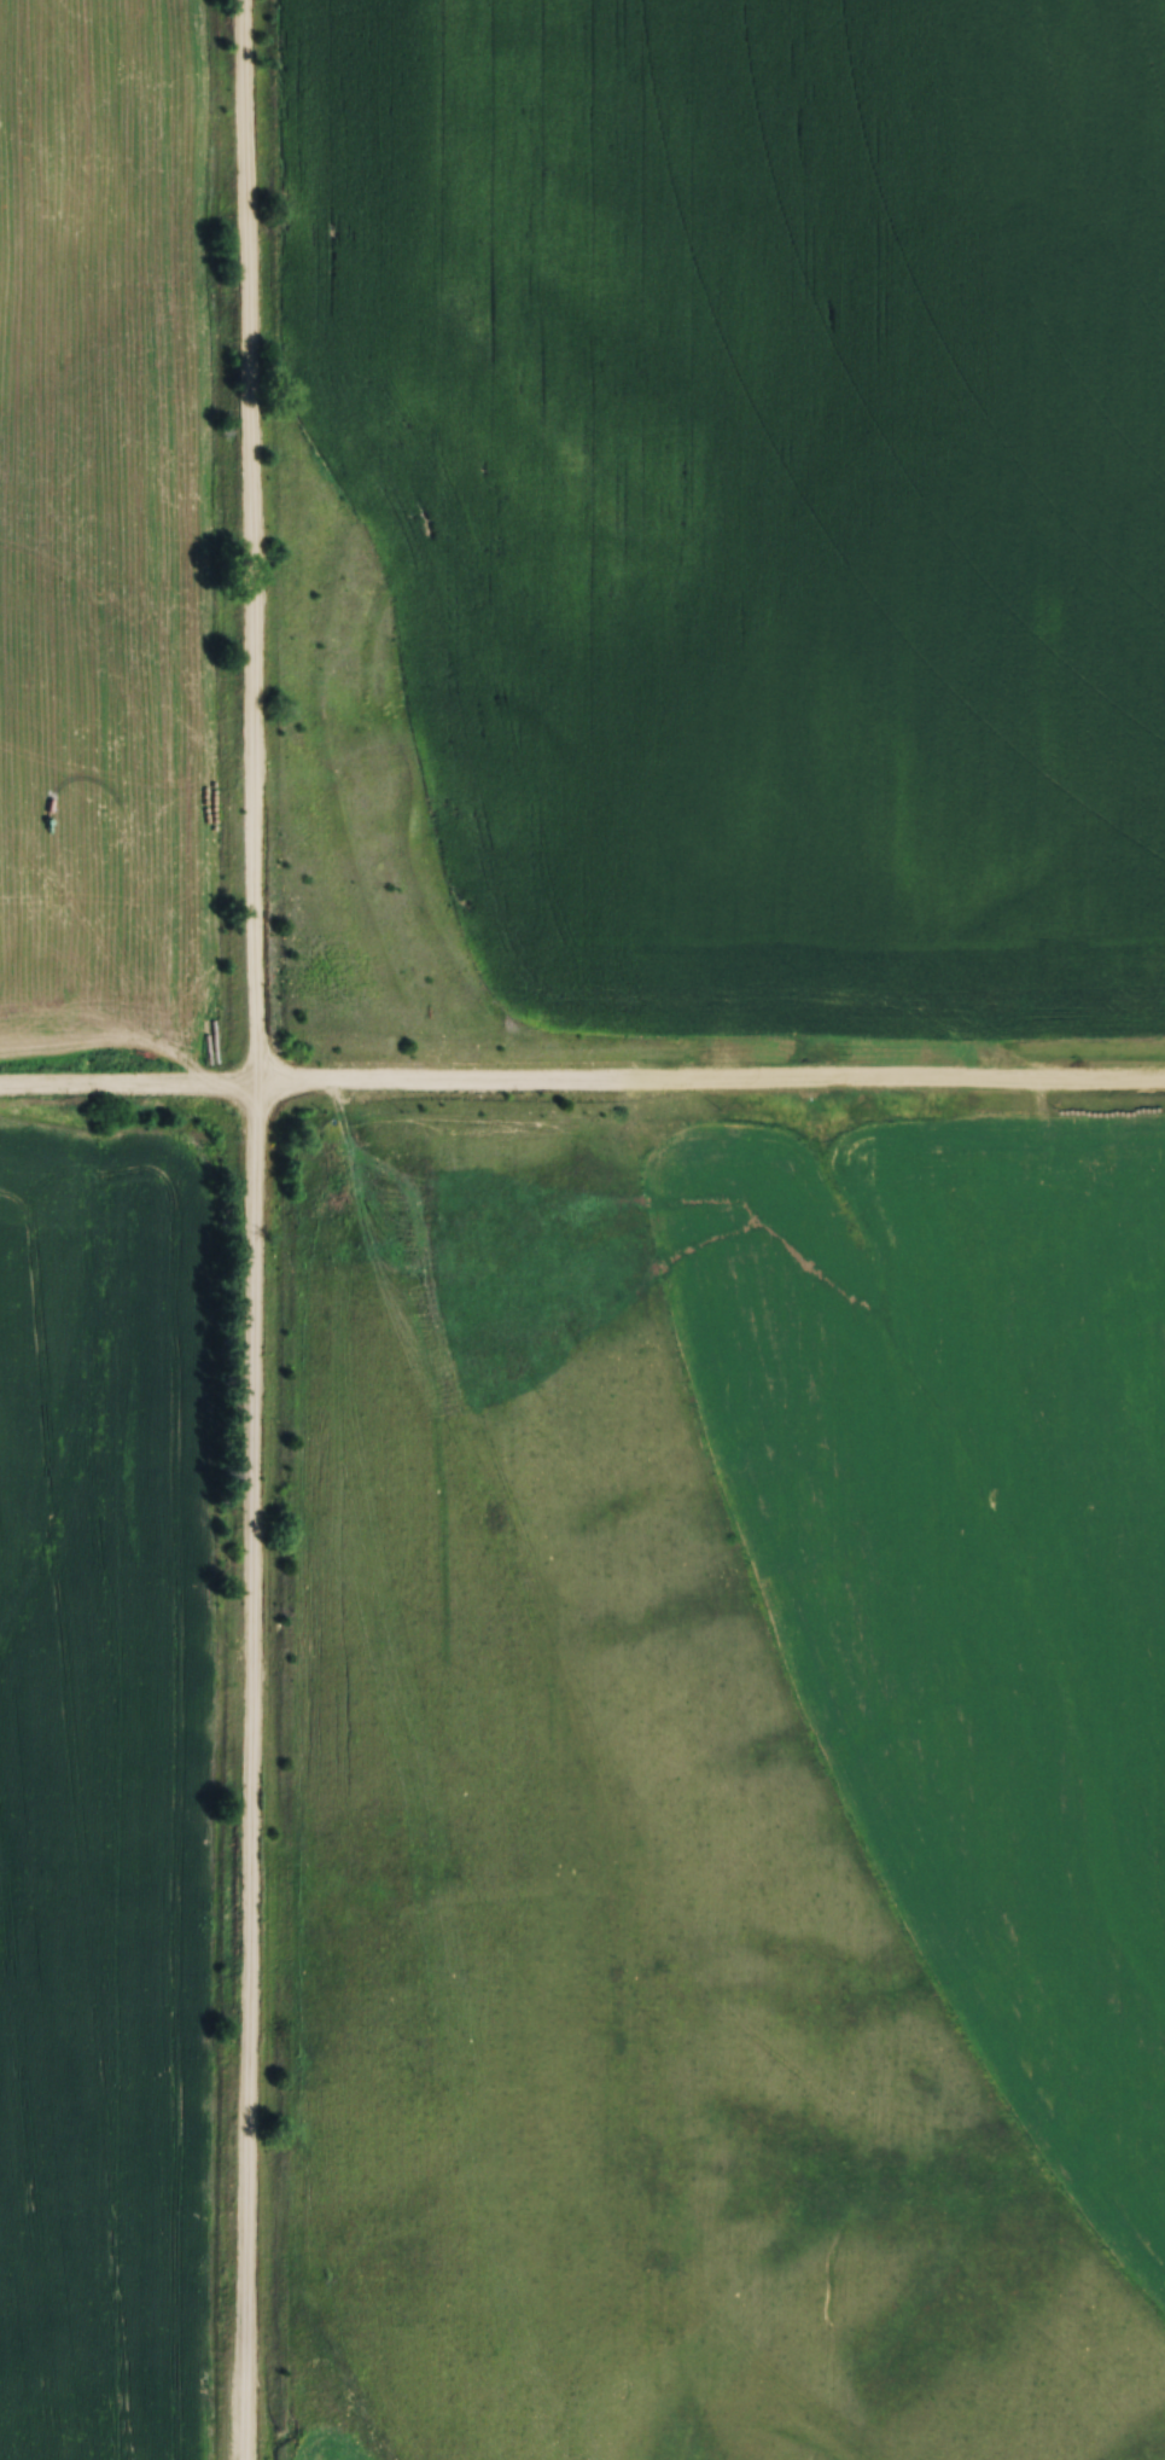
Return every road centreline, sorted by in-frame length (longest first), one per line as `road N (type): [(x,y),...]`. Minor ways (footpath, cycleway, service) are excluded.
road 1 (residential): [(246,2459),(257,1181),(240,0)]
road 2 (residential): [(1164,1079),(0,1091)]

